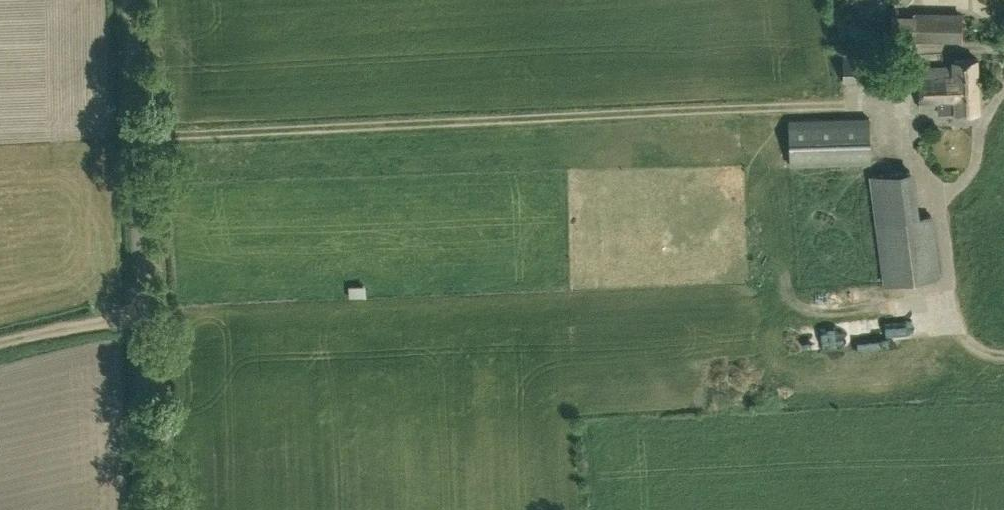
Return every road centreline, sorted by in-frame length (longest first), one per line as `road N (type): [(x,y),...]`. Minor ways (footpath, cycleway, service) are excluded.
road 1 (track): [(884,101),(136,134)]
road 2 (track): [(988,49),(905,51),(898,82),(884,101),(938,205),(975,166),(981,120),(1003,90)]
road 3 (track): [(132,0),(142,315)]
road 4 (track): [(142,315),(148,509)]
road 5 (track): [(938,205),(957,334),(984,352),(1003,353)]
road 6 (track): [(0,347),(142,315)]

